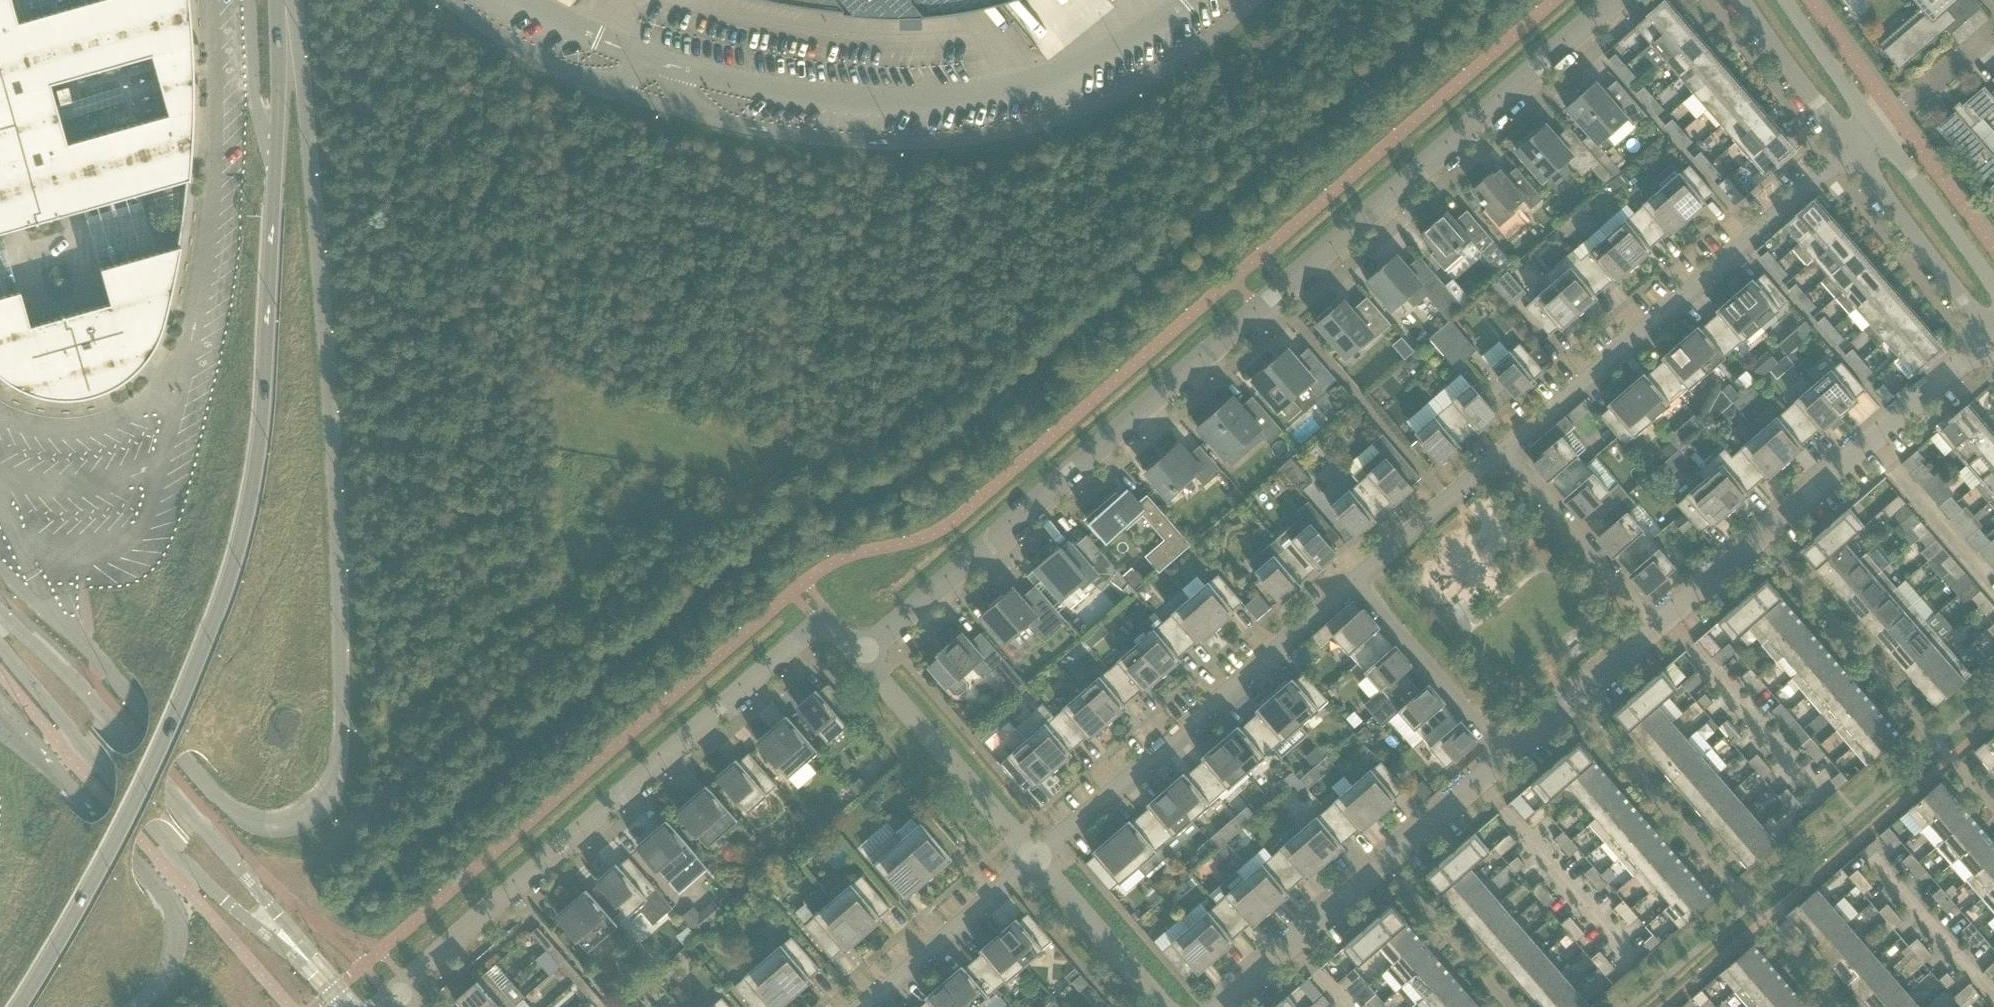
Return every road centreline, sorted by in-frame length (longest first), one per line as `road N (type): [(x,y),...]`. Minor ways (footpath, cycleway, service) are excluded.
road 1 (unclassified): [(0,573),(98,665),(227,808),(256,826),(284,828),(322,803),(336,772),(340,680),(330,452),(281,0)]
road 2 (residential): [(1617,0),(861,657)]
road 3 (unclassified): [(1263,0),(1221,43),(1114,105),(1014,139),(852,149),(698,123),(577,85),(440,0)]
road 4 (secondary): [(26,1006),(101,885),(241,564),(262,461),(270,171)]
road 5 (unclassified): [(1195,0),(1150,34),(1085,66),(959,103),(815,99),(666,66),(522,0)]
road 6 (residential): [(861,657),(827,617),(399,991)]
road 7 (residential): [(1503,449),(1850,146)]
road 8 (residential): [(1660,628),(1993,341)]
road 9 (residential): [(1033,856),(1352,580)]
road 10 (unclassified): [(135,1006),(162,984),(178,951),(178,920),(0,705)]
road 11 (residential): [(1219,1006),(1507,759)]
road 12 (residential): [(1033,856),(861,657)]
road 13 (tertiary): [(1850,146),(1993,341)]
road 14 (residential): [(1660,628),(1503,449)]
road 15 (residential): [(1507,759),(1352,580)]
road 16 (residential): [(860,1006),(1033,856)]
road 17 (residential): [(1507,759),(1660,628)]
road 18 (residential): [(1352,580),(1503,449)]
road 19 (residential): [(1164,1006),(1033,856)]
road 20 (tertiary): [(1993,290),(1879,136)]
road 21 (tertiary): [(1745,0),(1850,146)]
road 22 (unclassified): [(270,171),(250,100),(248,0)]
road 23 (secondary): [(270,171),(277,0)]
road 24 (tertiary): [(1879,136),(1785,0)]
road 25 (residential): [(1879,136),(1993,37)]

